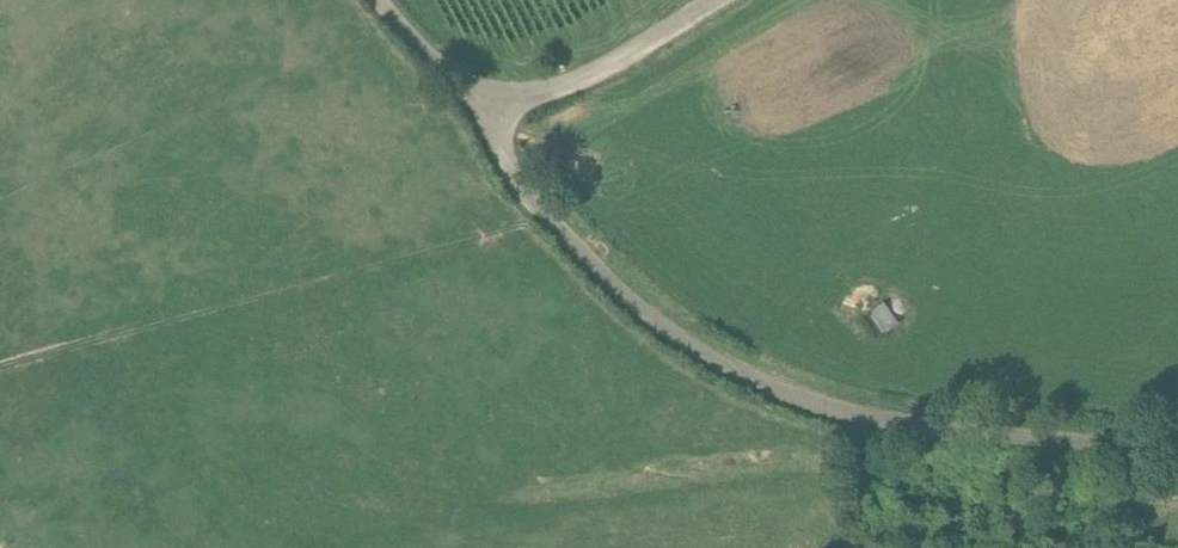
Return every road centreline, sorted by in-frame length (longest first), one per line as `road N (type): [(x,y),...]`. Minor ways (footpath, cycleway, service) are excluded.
road 1 (unclassified): [(1177,450),(895,422),(751,379),(665,329),(593,266),(510,170),(489,110)]
road 2 (unclassified): [(489,110),(598,70),(713,0)]
road 3 (unclassified): [(489,110),(377,0)]

